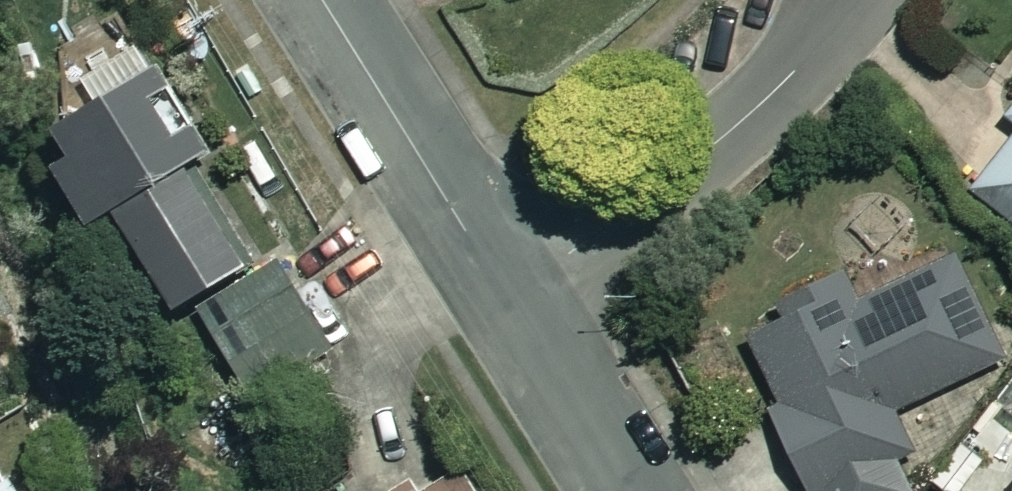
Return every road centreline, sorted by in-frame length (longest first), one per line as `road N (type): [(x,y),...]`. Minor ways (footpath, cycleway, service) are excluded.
road 1 (residential): [(507,301),(737,128),(845,0)]
road 2 (residential): [(320,0),(507,301)]
road 3 (residential): [(507,301),(626,490)]

